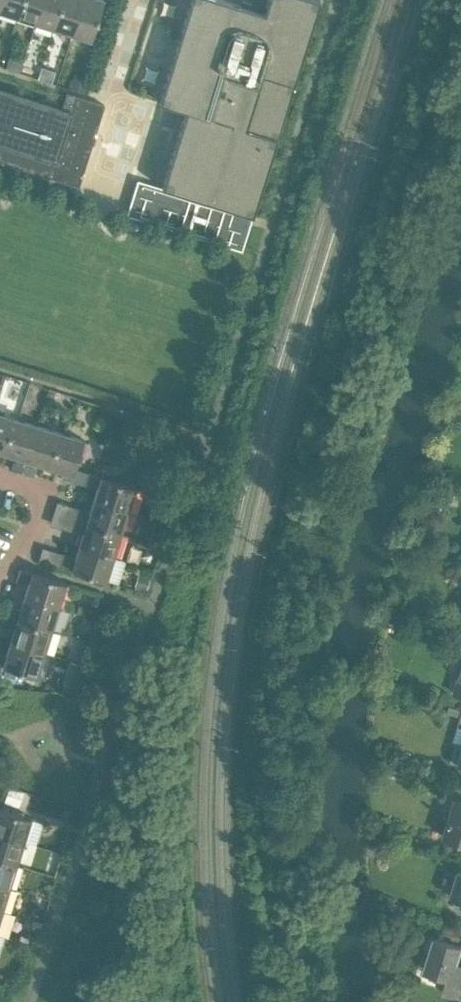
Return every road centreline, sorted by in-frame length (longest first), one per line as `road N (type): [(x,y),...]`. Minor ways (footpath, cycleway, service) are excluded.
road 1 (residential): [(0,481),(44,494),(0,585)]

